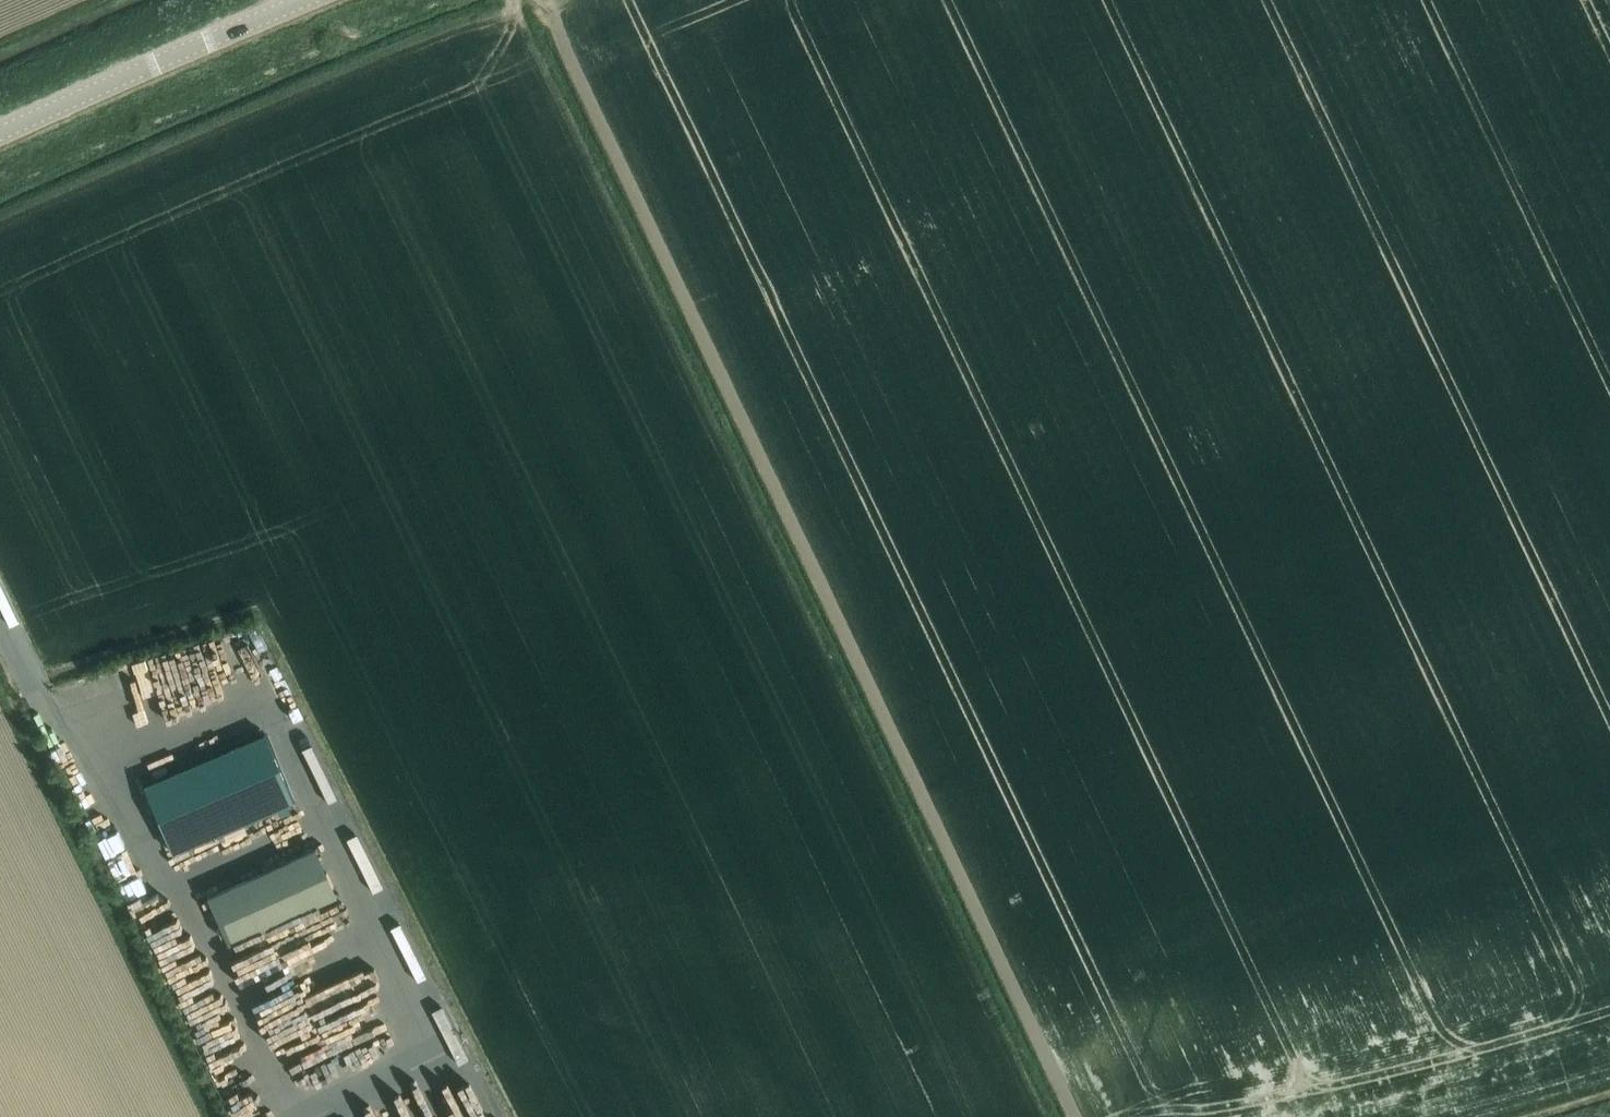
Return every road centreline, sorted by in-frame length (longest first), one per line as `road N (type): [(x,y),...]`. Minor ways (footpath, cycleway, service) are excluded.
road 1 (tertiary): [(0,141),(324,0)]

